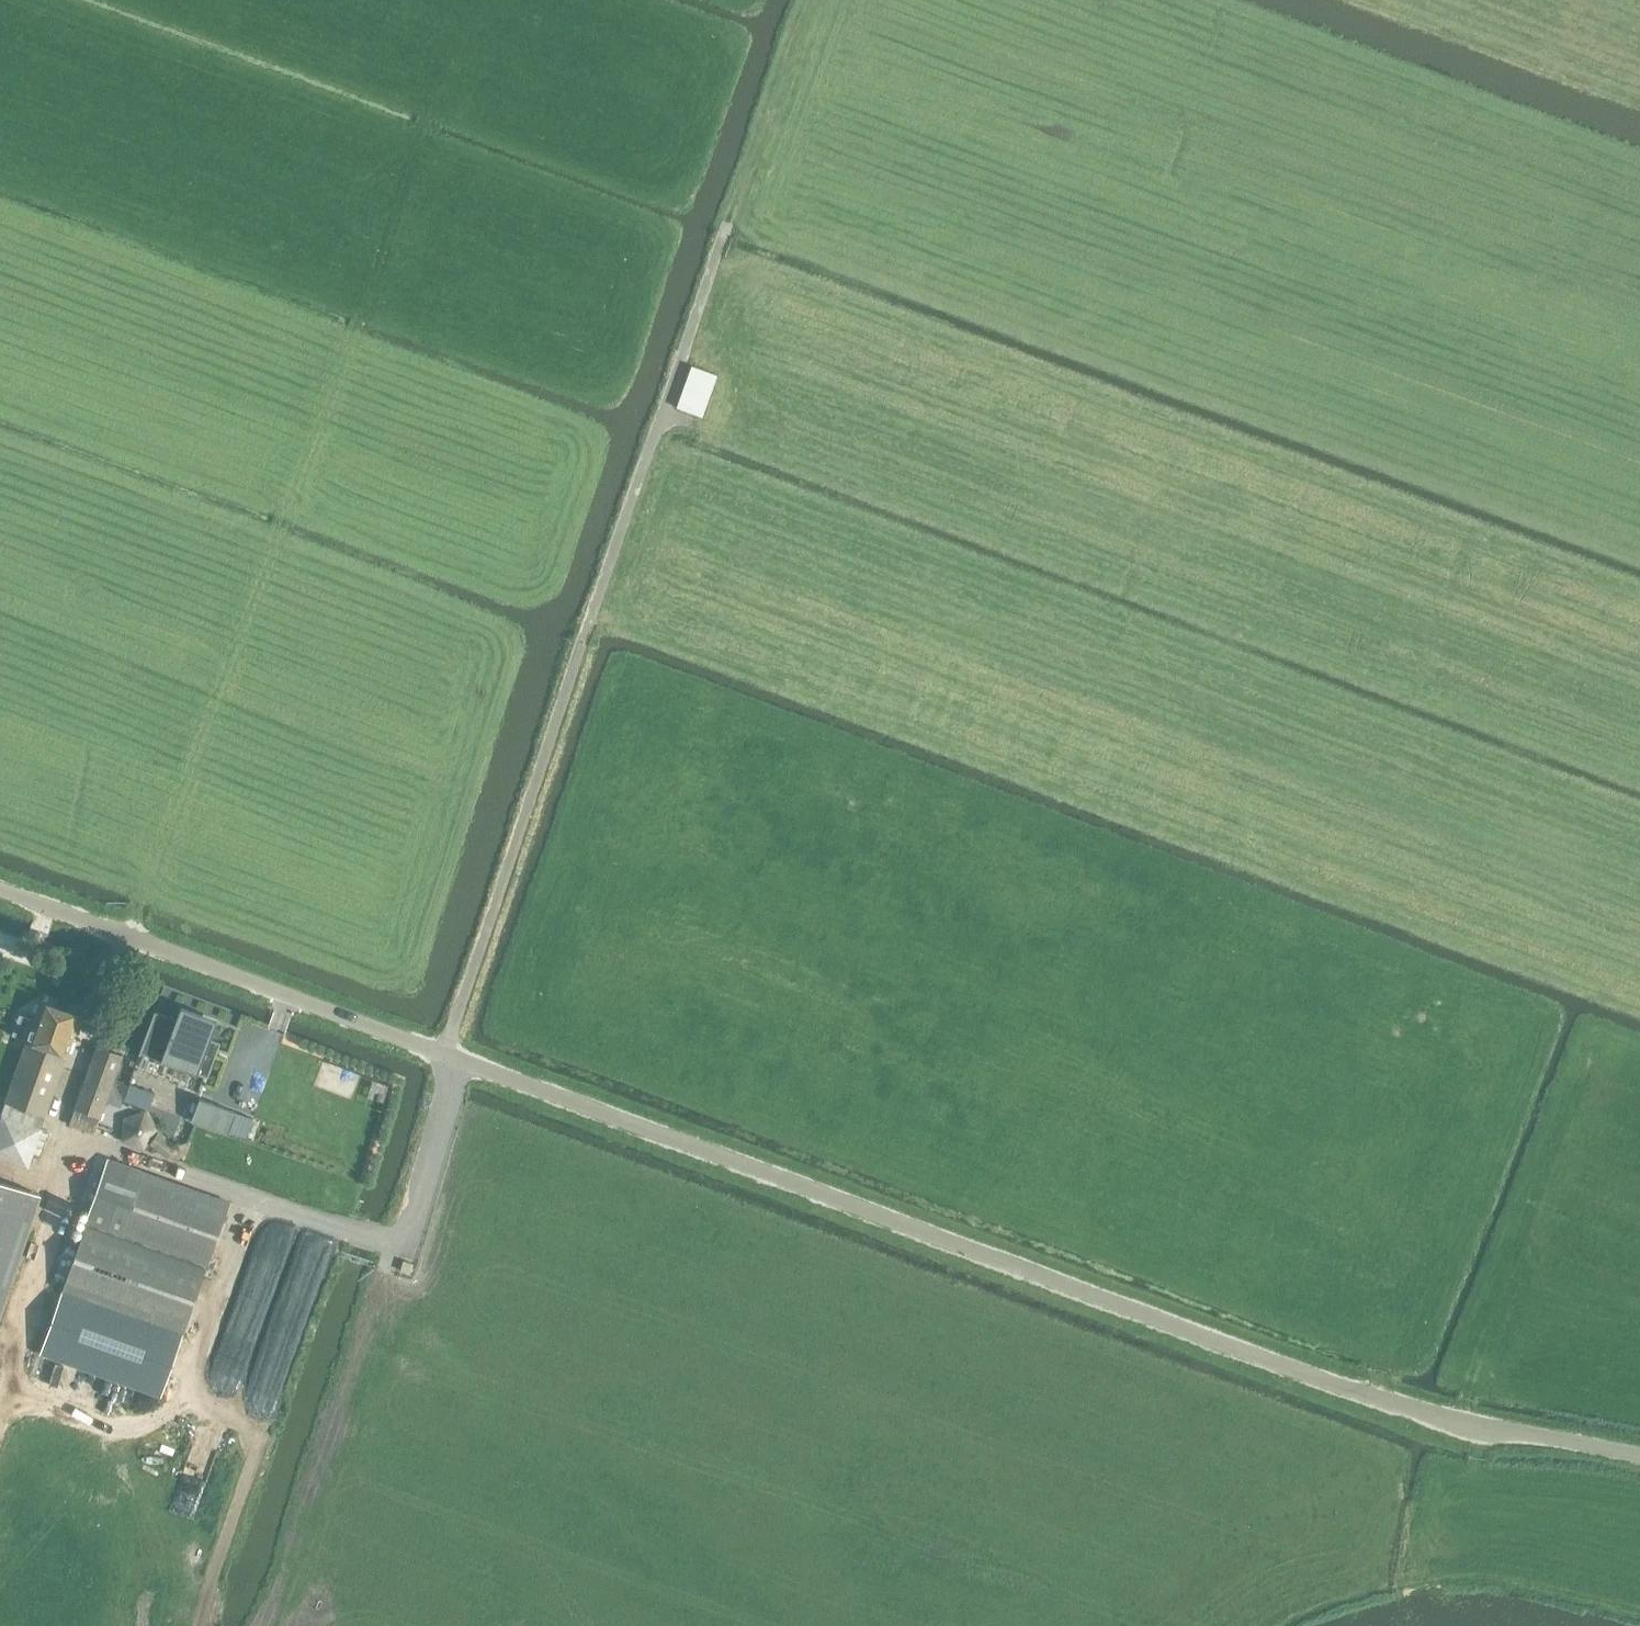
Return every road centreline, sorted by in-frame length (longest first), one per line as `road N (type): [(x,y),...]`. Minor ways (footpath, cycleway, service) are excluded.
road 1 (residential): [(1639,1453),(1483,1427),(646,1133),(0,891)]
road 2 (track): [(453,53),(355,339),(126,937)]
road 3 (track): [(197,1625),(345,1230)]
road 4 (track): [(392,1246),(264,1625)]
road 5 (track): [(810,0),(728,223)]

